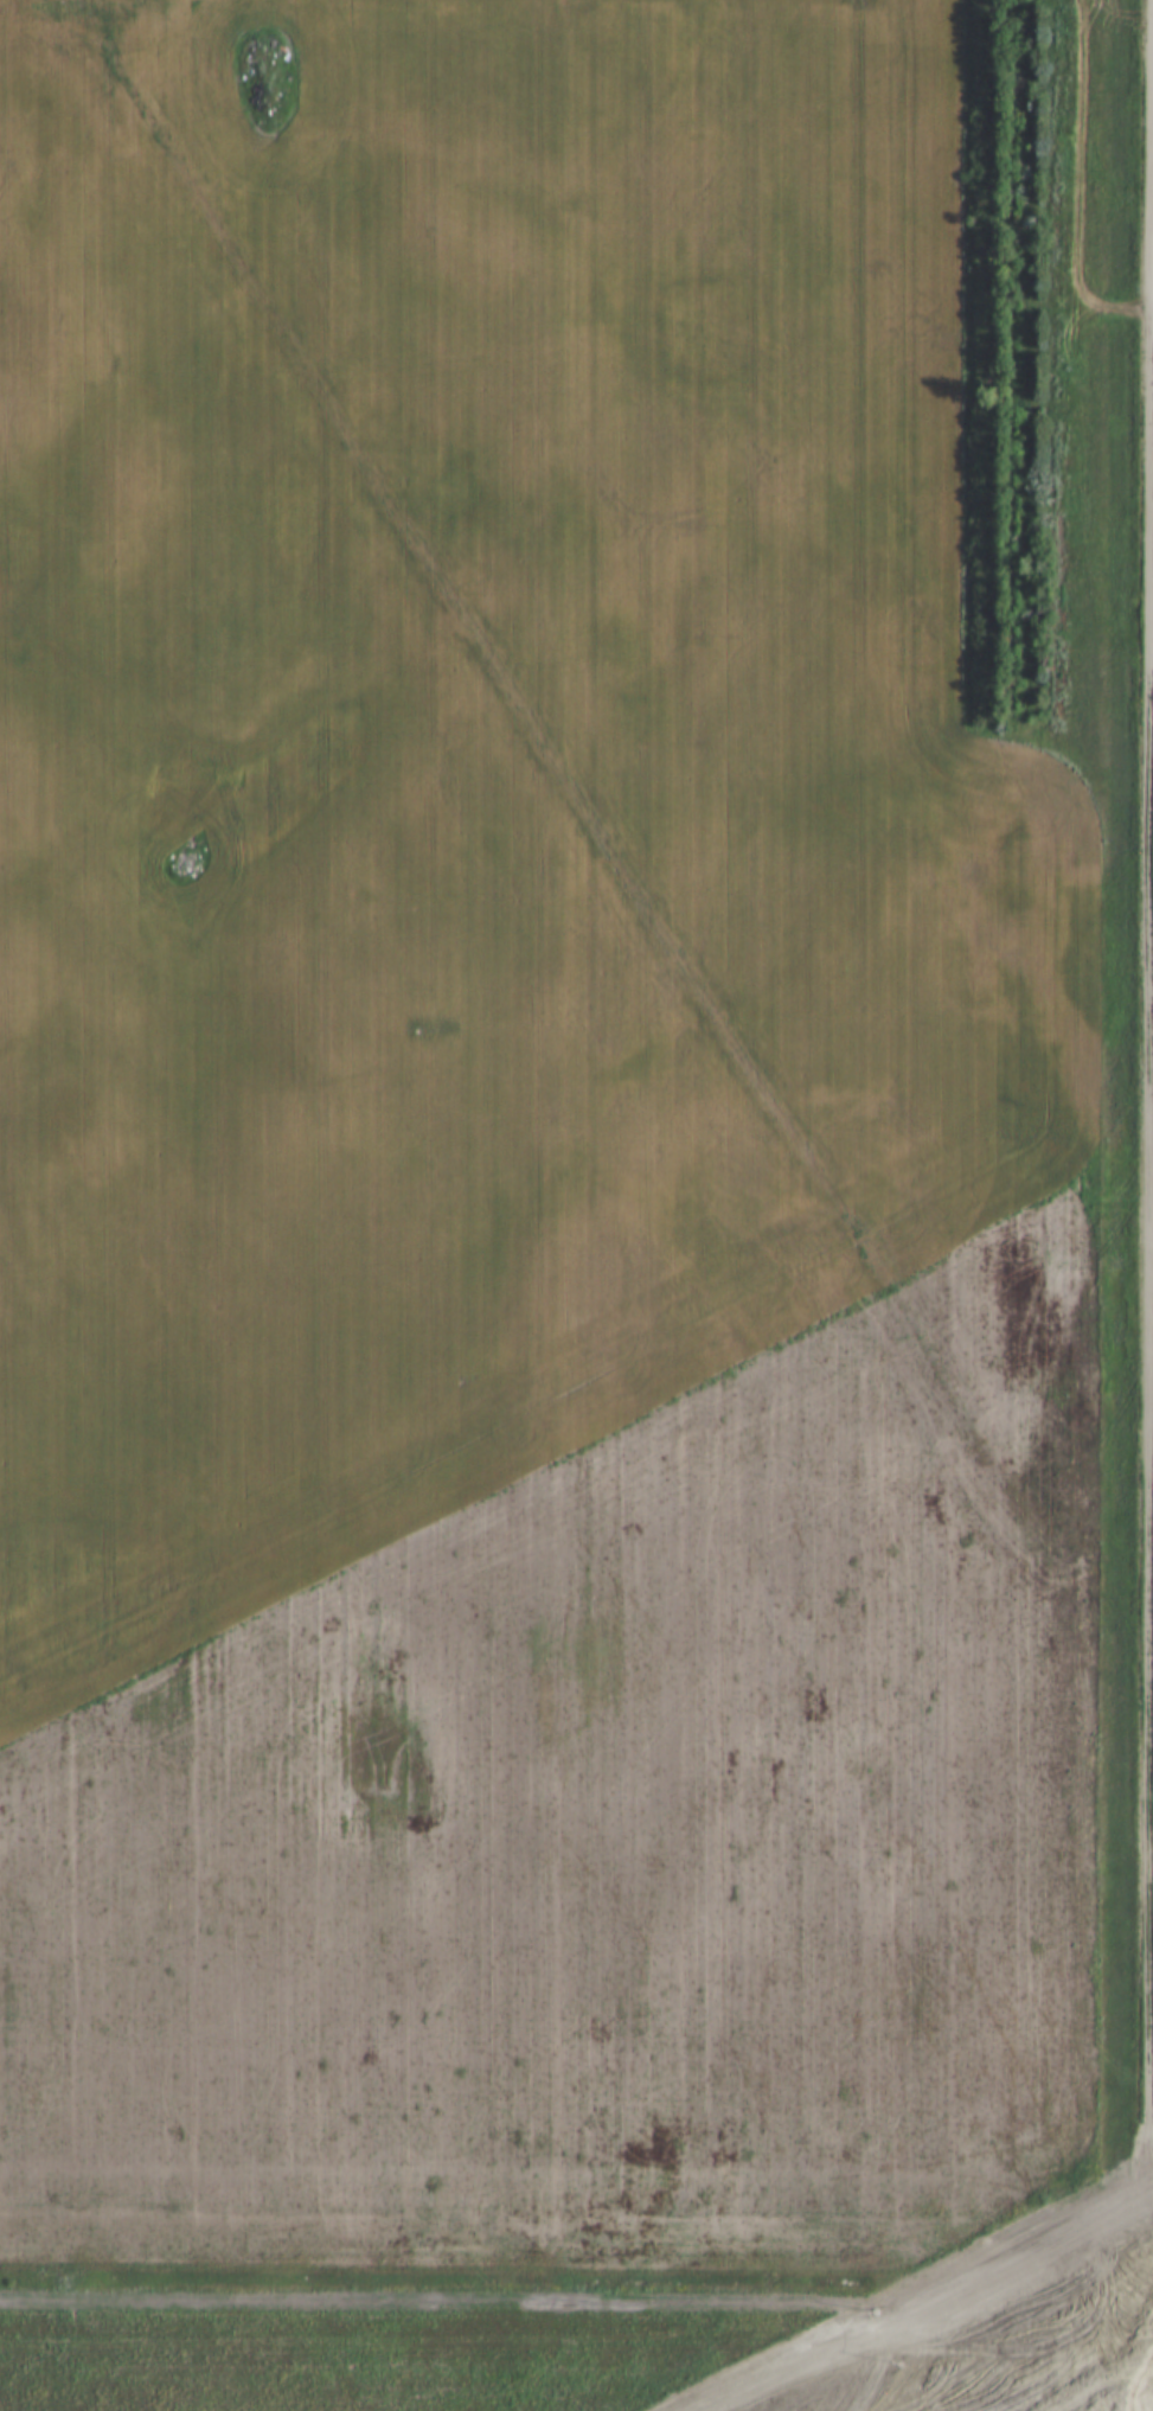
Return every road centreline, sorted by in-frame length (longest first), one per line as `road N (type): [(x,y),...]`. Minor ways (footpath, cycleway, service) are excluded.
road 1 (tertiary): [(1150,2410),(1152,334)]

